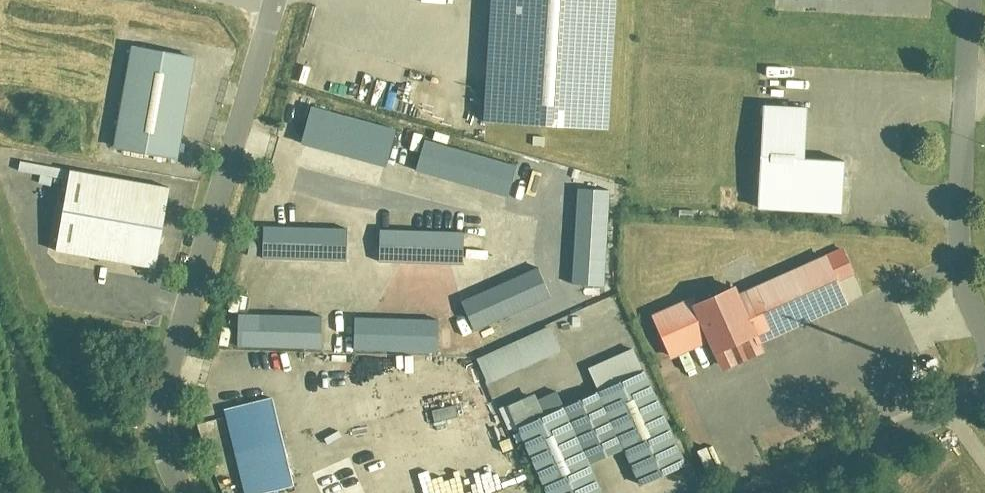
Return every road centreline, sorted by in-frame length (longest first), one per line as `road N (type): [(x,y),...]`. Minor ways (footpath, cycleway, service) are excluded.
road 1 (unclassified): [(189,492),(161,412),(273,0)]
road 2 (unclassified): [(972,0),(962,274),(984,338)]
road 3 (residential): [(774,492),(984,392)]

